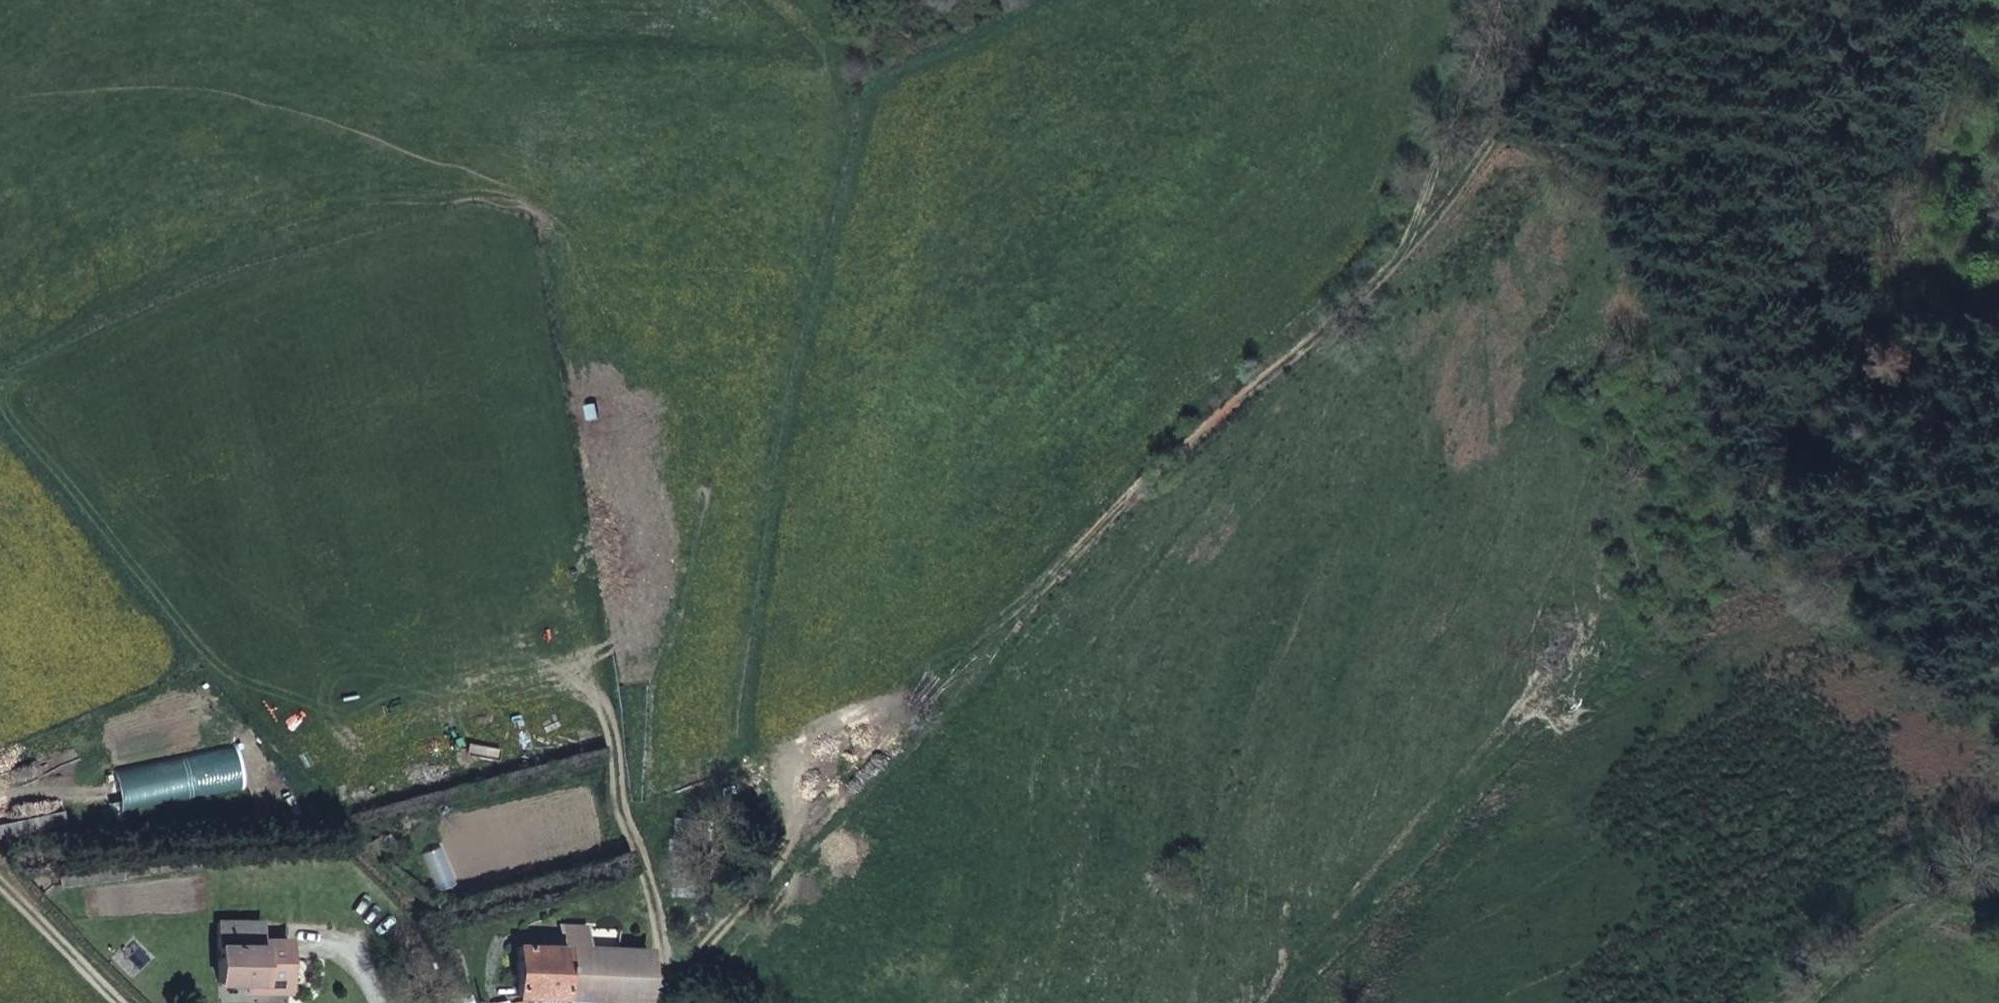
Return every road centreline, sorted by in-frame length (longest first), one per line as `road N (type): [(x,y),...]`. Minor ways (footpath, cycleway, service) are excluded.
road 1 (track): [(664,1002),(748,919),(869,721),(1282,368),(1500,118),(1590,0)]
road 2 (track): [(115,1002),(0,888)]

